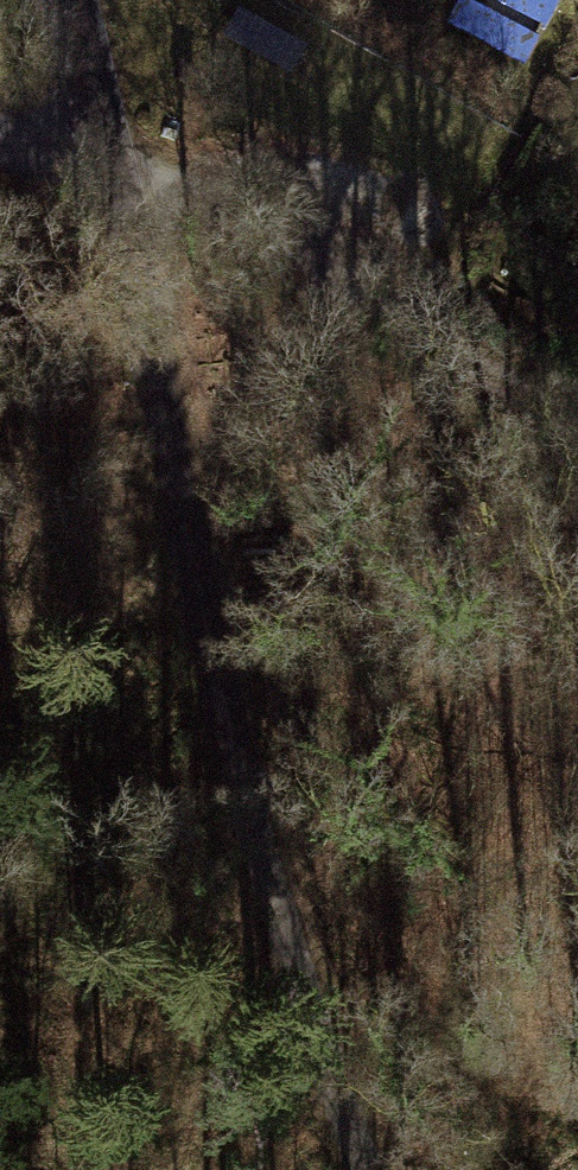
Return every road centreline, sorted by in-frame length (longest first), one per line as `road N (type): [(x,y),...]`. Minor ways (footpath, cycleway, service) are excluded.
road 1 (residential): [(362,1169),(278,939),(196,590),(115,164),(69,0)]
road 2 (track): [(577,426),(115,164)]
road 3 (track): [(0,630),(107,622),(196,590)]

